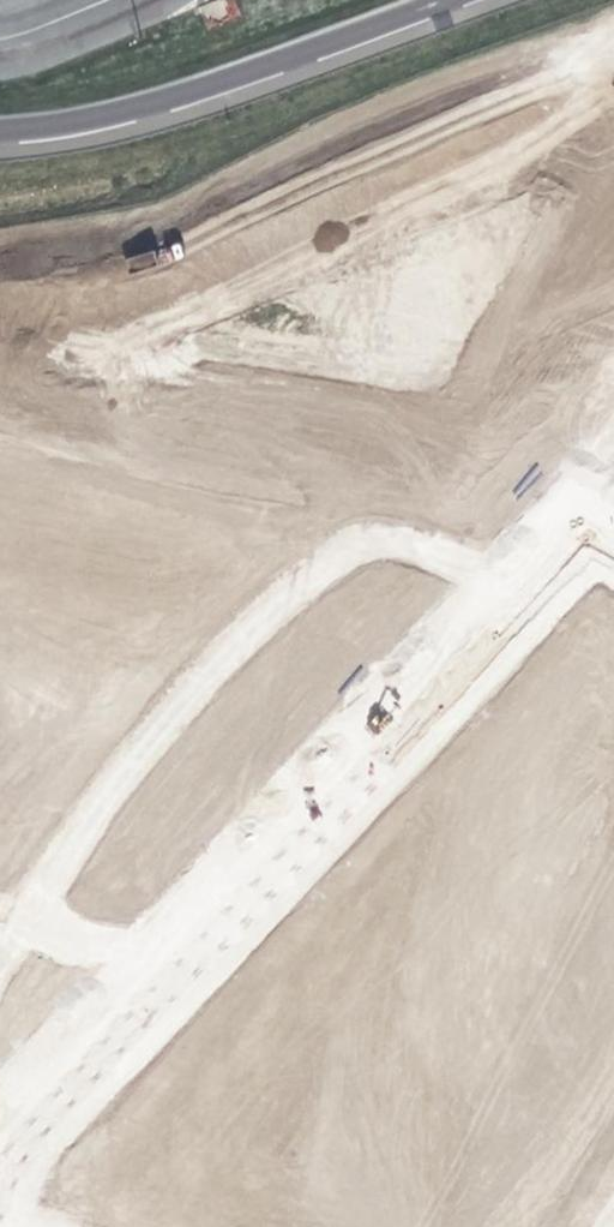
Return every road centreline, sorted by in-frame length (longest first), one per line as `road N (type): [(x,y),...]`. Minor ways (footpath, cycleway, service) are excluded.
road 1 (unclassified): [(0,1217),(43,1117),(225,892),(517,590)]
road 2 (unclassified): [(517,590),(428,549),(370,547),(324,564),(264,611),(79,836),(0,960)]
road 3 (motorway): [(0,133),(72,126),(442,0)]

